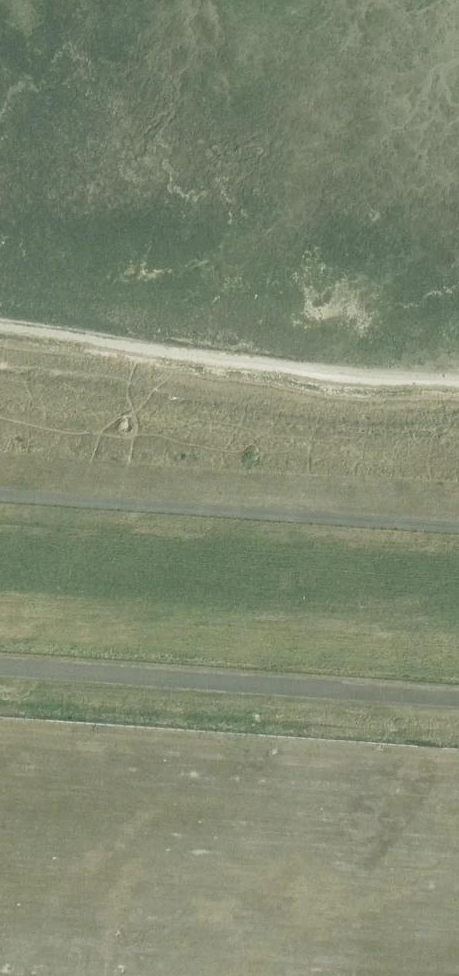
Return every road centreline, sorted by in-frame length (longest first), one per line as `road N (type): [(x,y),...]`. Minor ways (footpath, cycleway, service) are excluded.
road 1 (unclassified): [(458,700),(0,668)]

